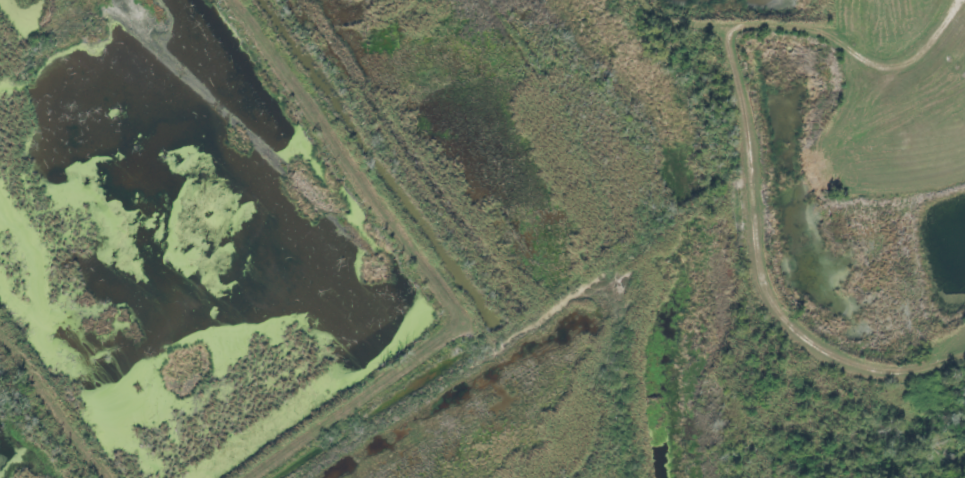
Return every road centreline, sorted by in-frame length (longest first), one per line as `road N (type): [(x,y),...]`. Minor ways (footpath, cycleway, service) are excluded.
road 1 (track): [(960,0),(932,42),(895,65),(864,62),(819,34),(732,21),(729,46),(752,235),(777,317),(845,366),(909,375),(964,357)]

